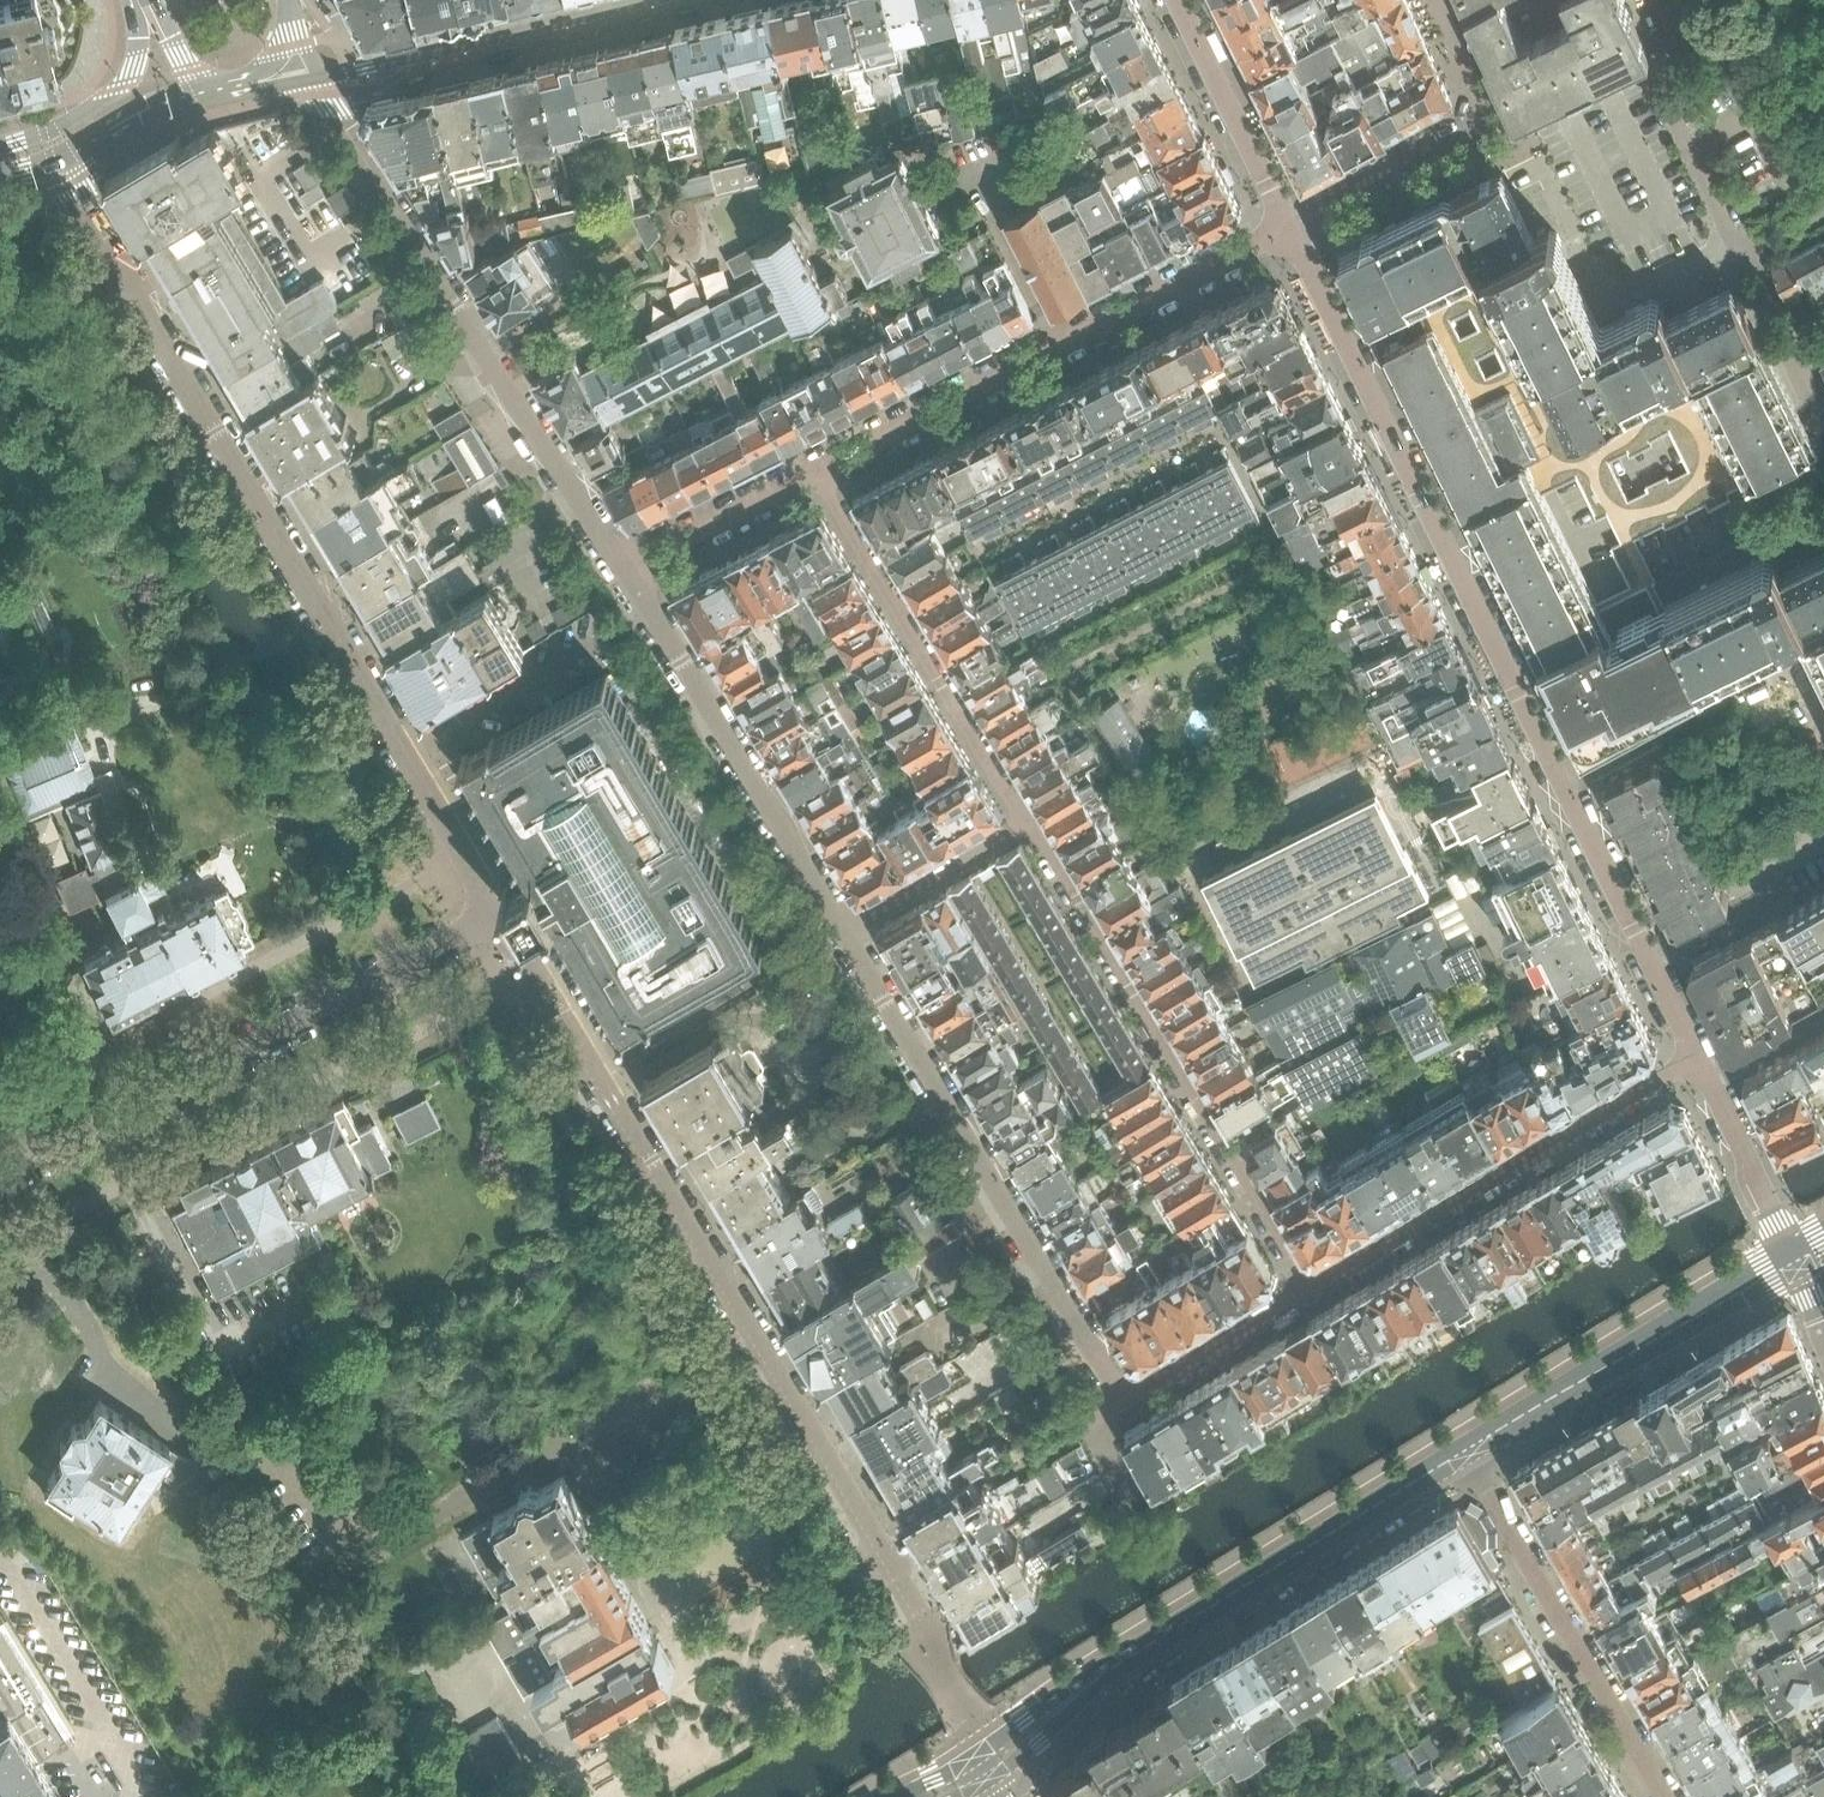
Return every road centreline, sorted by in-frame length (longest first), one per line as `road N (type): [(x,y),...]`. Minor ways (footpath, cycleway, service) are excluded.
road 1 (residential): [(1698,1053),(1288,228)]
road 2 (residential): [(494,913),(61,157)]
road 3 (residential): [(846,931),(1127,1398),(1305,1290)]
road 4 (residential): [(877,1555),(494,913)]
road 5 (residential): [(319,78),(623,571)]
road 6 (residential): [(0,1172),(494,913)]
road 7 (residential): [(1305,1290),(1023,821)]
road 8 (residential): [(819,468),(1288,228)]
road 9 (residential): [(1305,1290),(1698,1053)]
road 10 (tertiary): [(1081,1688),(1466,1450)]
road 11 (residential): [(623,571),(846,931)]
road 12 (residential): [(1023,821),(819,468)]
road 13 (residential): [(1466,1450),(1667,1796)]
road 14 (tertiary): [(1466,1450),(1791,1264)]
road 15 (tertiary): [(319,78),(646,0)]
road 16 (residential): [(1288,228),(1180,0)]
road 17 (residential): [(1791,1264),(1698,1053)]
road 18 (residential): [(1288,228),(1487,121)]
road 19 (residential): [(623,571),(819,468)]
road 20 (residential): [(846,931),(1023,821)]
road 21 (tertiary): [(61,157),(149,109),(201,95)]
road 22 (tertiary): [(987,1779),(1054,1725),(1081,1688)]
road 23 (tertiary): [(1081,1688),(976,1757)]
road 24 (tertiary): [(110,96),(67,123),(0,146)]

